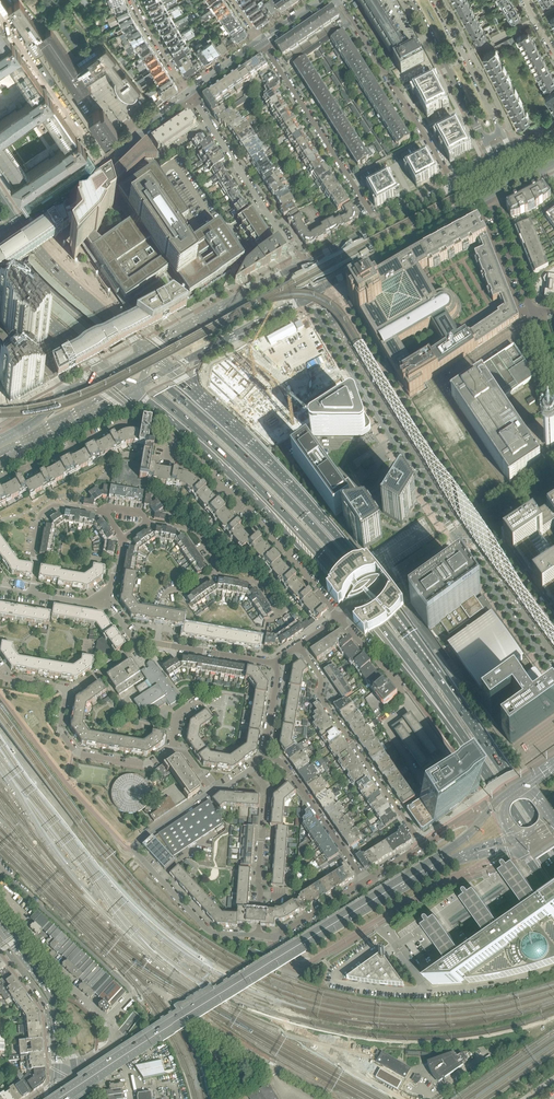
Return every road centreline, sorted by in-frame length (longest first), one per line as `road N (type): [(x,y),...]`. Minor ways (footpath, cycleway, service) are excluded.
road 1 (primary): [(0,248),(295,524),(463,737)]
road 2 (primary): [(462,707),(299,511),(46,283),(0,227)]
road 3 (primary): [(144,398),(279,523),(463,737)]
road 4 (primary): [(462,707),(360,561),(195,390)]
road 5 (secondary): [(61,1098),(412,877)]
road 6 (tertiary): [(308,297),(460,540)]
road 7 (tertiary): [(468,534),(316,292)]
road 8 (residential): [(277,937),(304,965),(445,881),(518,854)]
road 9 (residential): [(259,936),(212,933),(135,854),(137,844),(213,791)]
road 10 (residential): [(300,646),(322,678),(321,696),(423,846)]
road 11 (residential): [(454,185),(338,0)]
road 12 (unclassified): [(22,233),(189,93)]
road 13 (residential): [(380,224),(261,42)]
road 14 (residential): [(189,93),(291,249),(295,270)]
road 15 (residential): [(317,592),(179,440)]
road 16 (tertiary): [(316,292),(487,199)]
road 17 (unclassified): [(0,891),(115,1040)]
road 18 (residential): [(259,936),(268,792),(253,770)]
road 19 (residential): [(179,440),(165,427),(127,423),(23,467)]
road 20 (residential): [(365,883),(286,765),(265,755)]
road 21 (primary): [(553,844),(462,707)]
road 22 (primary): [(463,737),(553,874)]
road 23 (primary): [(2,944),(51,1016),(57,1088)]
road 24 (residential): [(411,0),(485,141)]
road 25 (tertiary): [(139,341),(22,233)]
road 26 (tertiary): [(460,540),(553,669)]
road 27 (tertiary): [(295,270),(155,344)]
road 28 (residential): [(33,596),(40,514),(53,505),(105,511)]
road 29 (tertiary): [(0,269),(111,370)]
road 30 (residential): [(503,132),(434,0)]
road 31 (tertiary): [(553,652),(468,534)]
road 32 (primary): [(74,1067),(53,1000),(11,938)]
road 33 (residential): [(340,619),(460,540)]
road 34 (residential): [(145,765),(76,752),(62,730),(68,690)]
road 35 (tertiary): [(200,354),(308,297)]
road 36 (residential): [(534,311),(487,199)]

